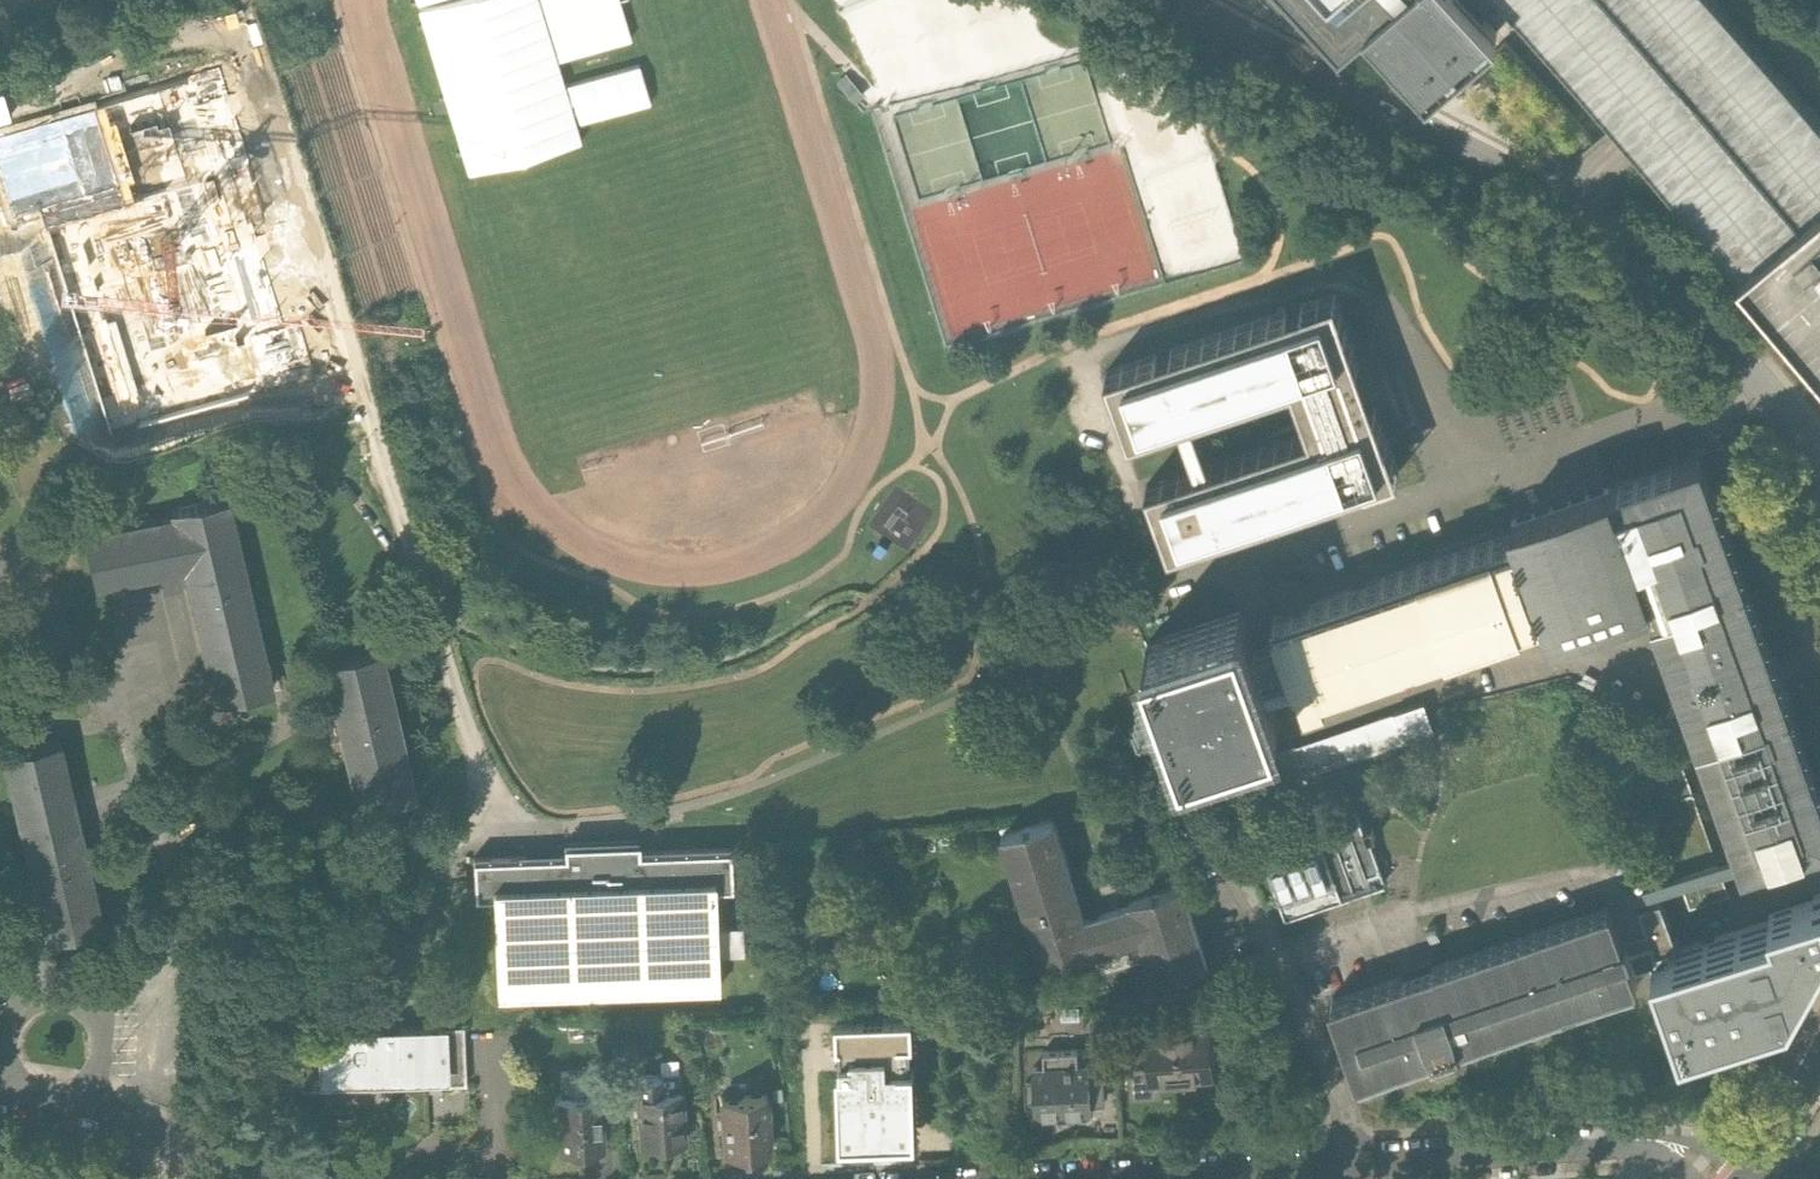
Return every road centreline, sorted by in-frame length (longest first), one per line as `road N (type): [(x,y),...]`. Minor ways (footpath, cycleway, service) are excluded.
road 1 (unclassified): [(1819,466),(1764,389),(1694,315),(1568,211),(1169,0)]
road 2 (residential): [(1107,1178),(1621,1153)]
road 3 (residential): [(92,1113),(300,1178)]
road 4 (residential): [(1778,1139),(1621,1153)]
road 5 (residential): [(92,1113),(102,1054),(96,1018),(40,1000)]

